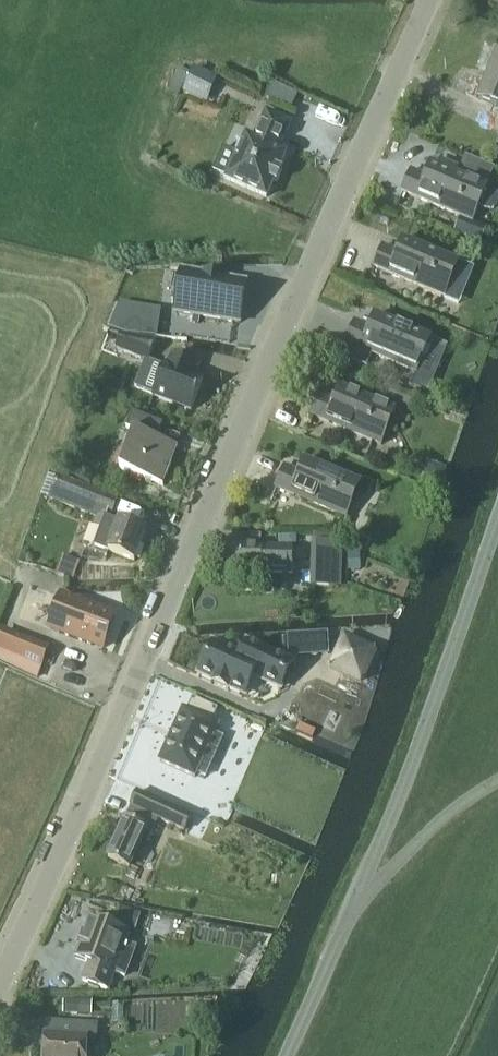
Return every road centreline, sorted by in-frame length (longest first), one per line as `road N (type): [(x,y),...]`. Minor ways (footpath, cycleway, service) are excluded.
road 1 (residential): [(0,976),(436,0)]
road 2 (residential): [(292,1055),(497,522)]

